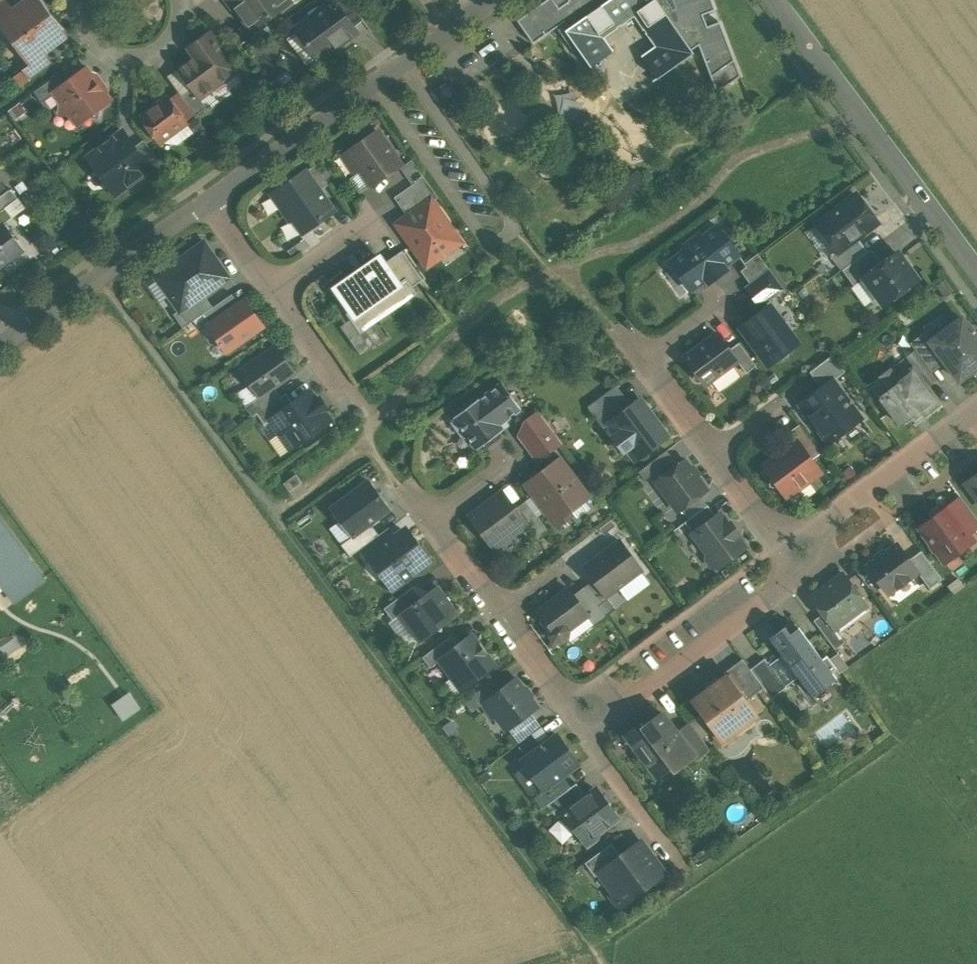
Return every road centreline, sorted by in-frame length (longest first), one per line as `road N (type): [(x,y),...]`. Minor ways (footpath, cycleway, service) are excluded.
road 1 (track): [(604,963),(276,516)]
road 2 (residential): [(209,198),(487,0)]
road 3 (tertiary): [(777,0),(976,269)]
road 4 (residential): [(590,711),(551,683),(398,487)]
road 5 (residential): [(804,550),(772,530),(622,339)]
road 6 (residential): [(804,550),(776,591),(628,700),(590,711)]
road 7 (residential): [(209,198),(347,404)]
road 8 (residential): [(10,341),(209,198)]
road 9 (residential): [(976,413),(837,514),(804,550)]
road 10 (residential): [(693,881),(597,752),(590,711)]
road 11 (track): [(548,963),(593,949),(693,881)]
road 12 (residential): [(179,0),(166,44),(129,59),(93,41),(83,3)]

